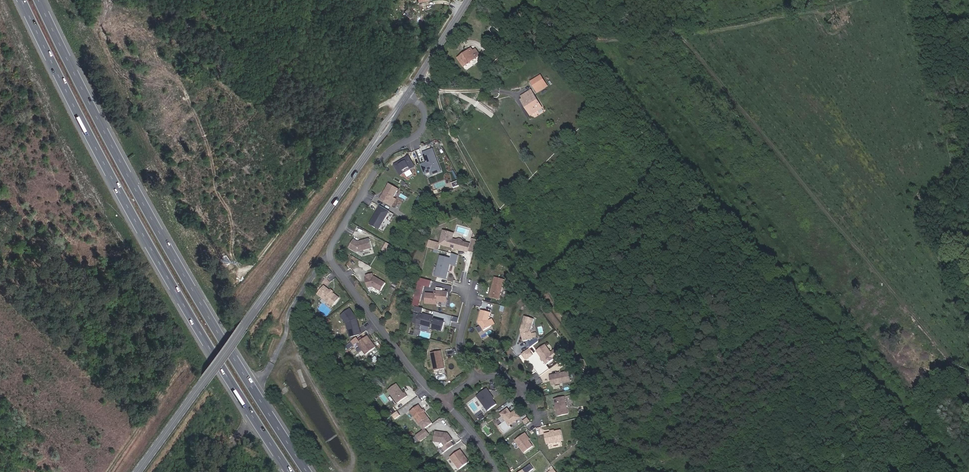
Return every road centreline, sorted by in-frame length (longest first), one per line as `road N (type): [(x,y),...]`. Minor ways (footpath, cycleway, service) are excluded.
road 1 (motorway): [(308,471),(194,293),(38,0)]
road 2 (motorway): [(22,0),(110,175),(290,471)]
road 3 (tertiary): [(137,471),(407,95)]
road 4 (residential): [(327,258),(385,154),(422,130),(424,108),(407,95)]
road 5 (residential): [(327,258),(444,403)]

